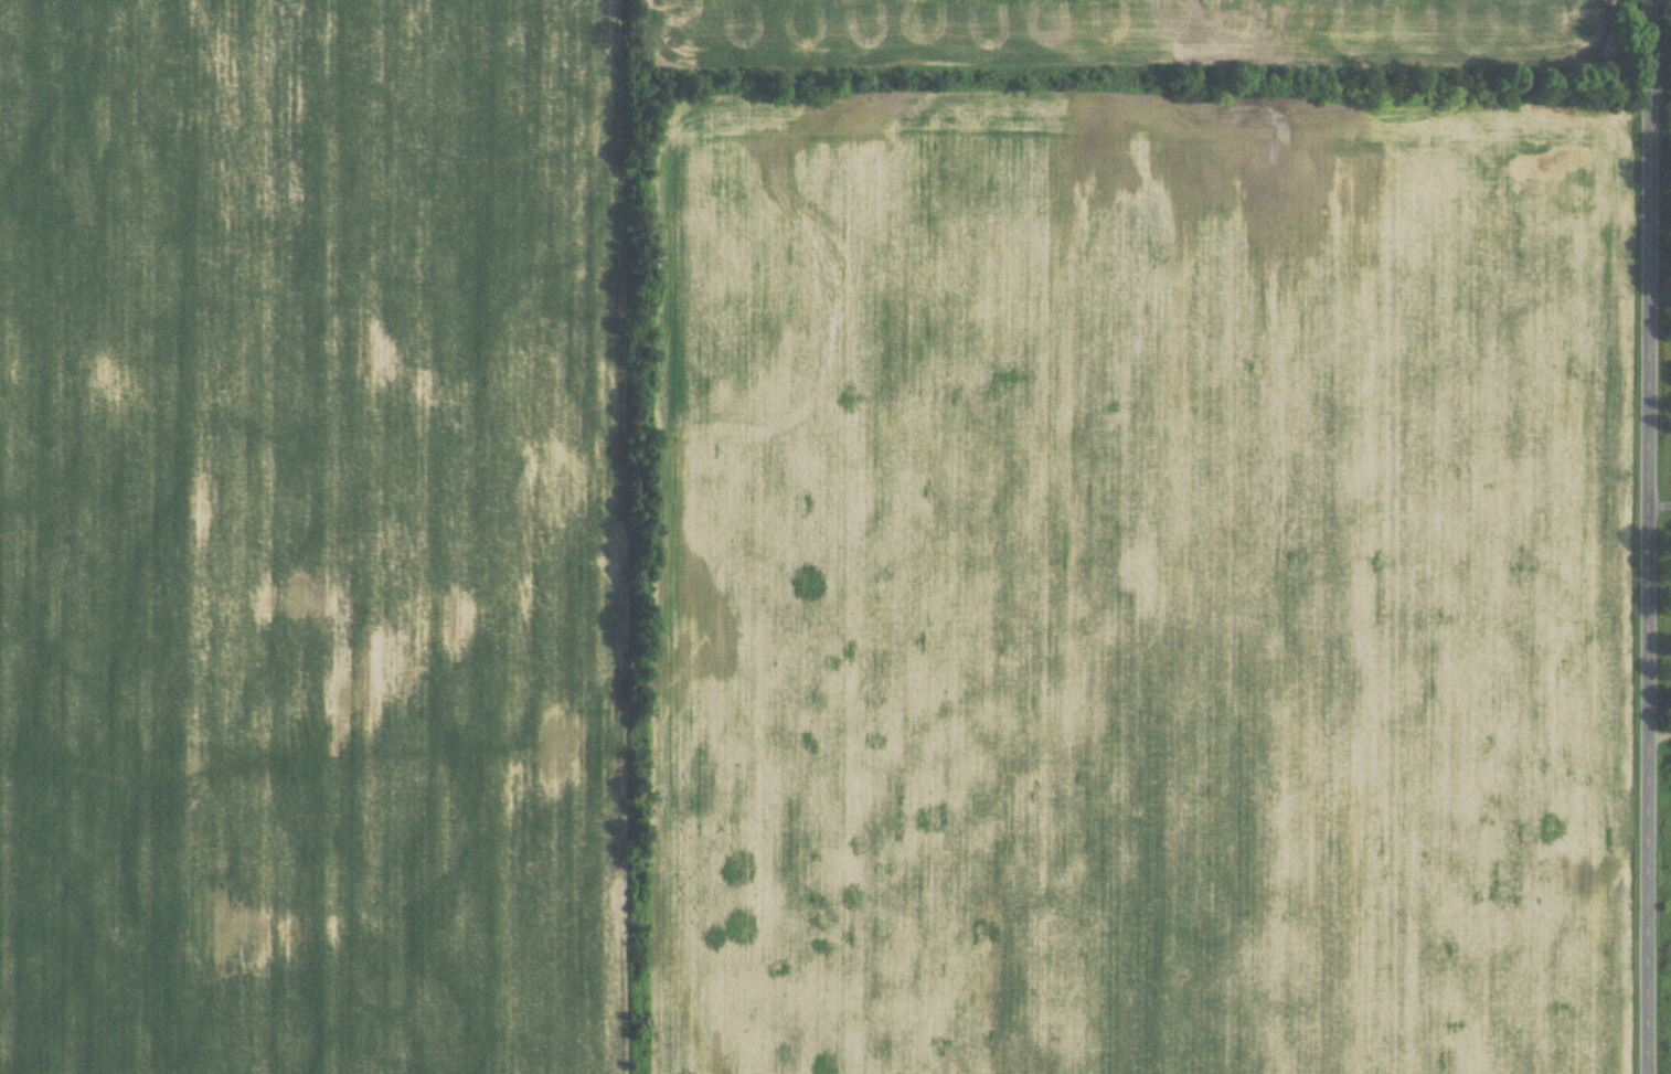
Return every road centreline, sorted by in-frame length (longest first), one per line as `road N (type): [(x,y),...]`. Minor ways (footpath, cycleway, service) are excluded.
road 1 (residential): [(1651,0),(1654,1073)]

